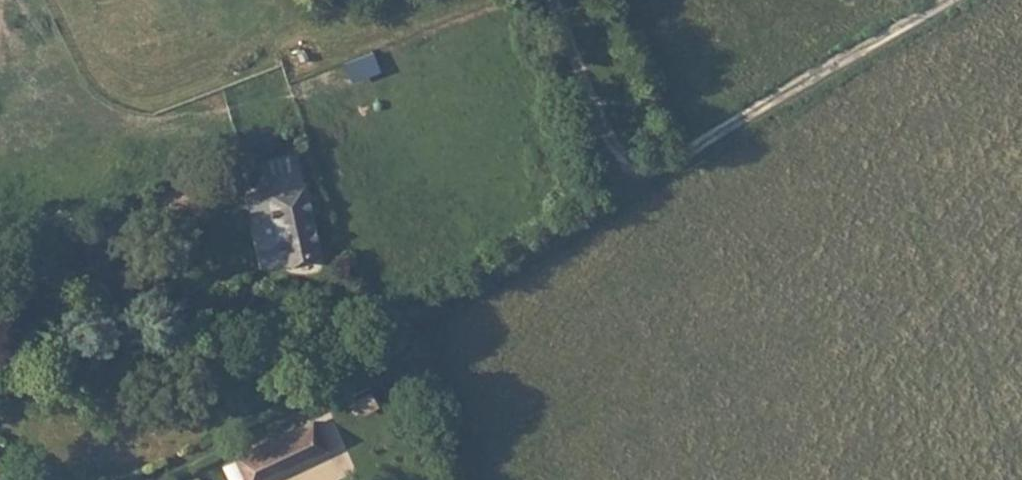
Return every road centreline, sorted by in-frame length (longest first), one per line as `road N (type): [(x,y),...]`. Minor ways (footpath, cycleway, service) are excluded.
road 1 (track): [(422,479),(368,334),(946,0)]
road 2 (track): [(557,0),(635,180)]

